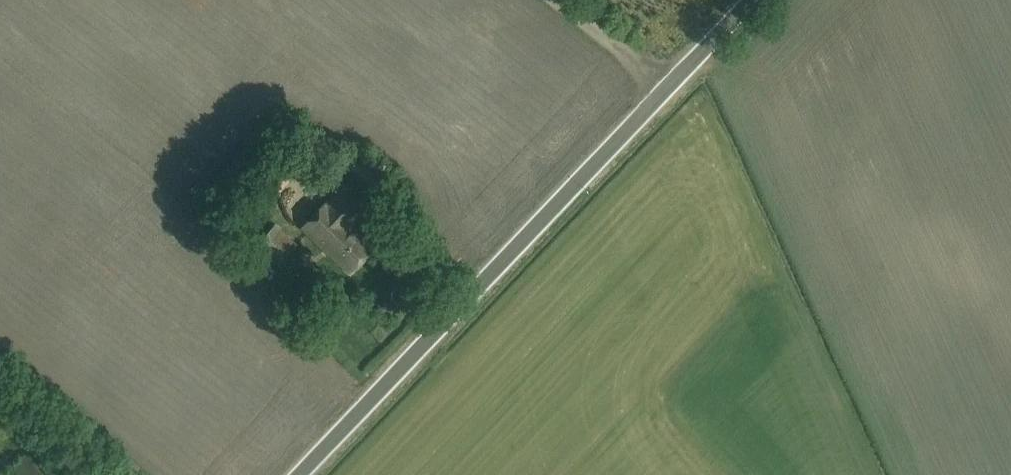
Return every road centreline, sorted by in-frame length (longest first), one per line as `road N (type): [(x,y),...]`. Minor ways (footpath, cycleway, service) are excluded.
road 1 (unclassified): [(297,474),(670,83)]
road 2 (unclassified): [(670,83),(563,0)]

